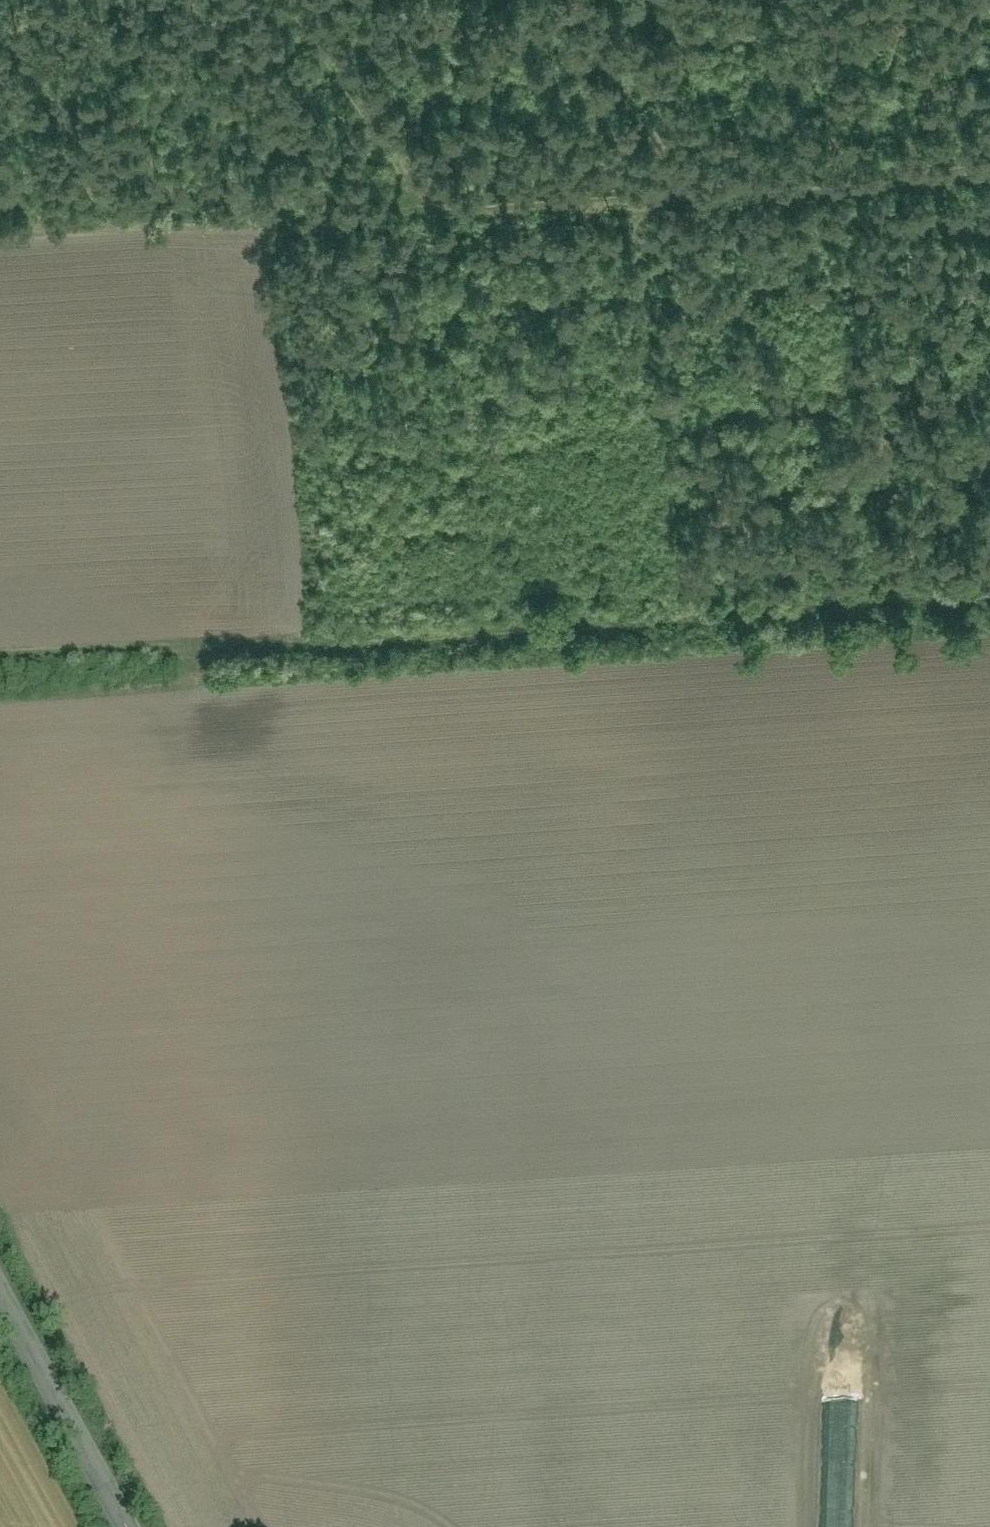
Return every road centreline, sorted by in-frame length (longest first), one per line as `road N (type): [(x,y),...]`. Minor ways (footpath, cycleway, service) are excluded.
road 1 (residential): [(0,1278),(134,1526)]

